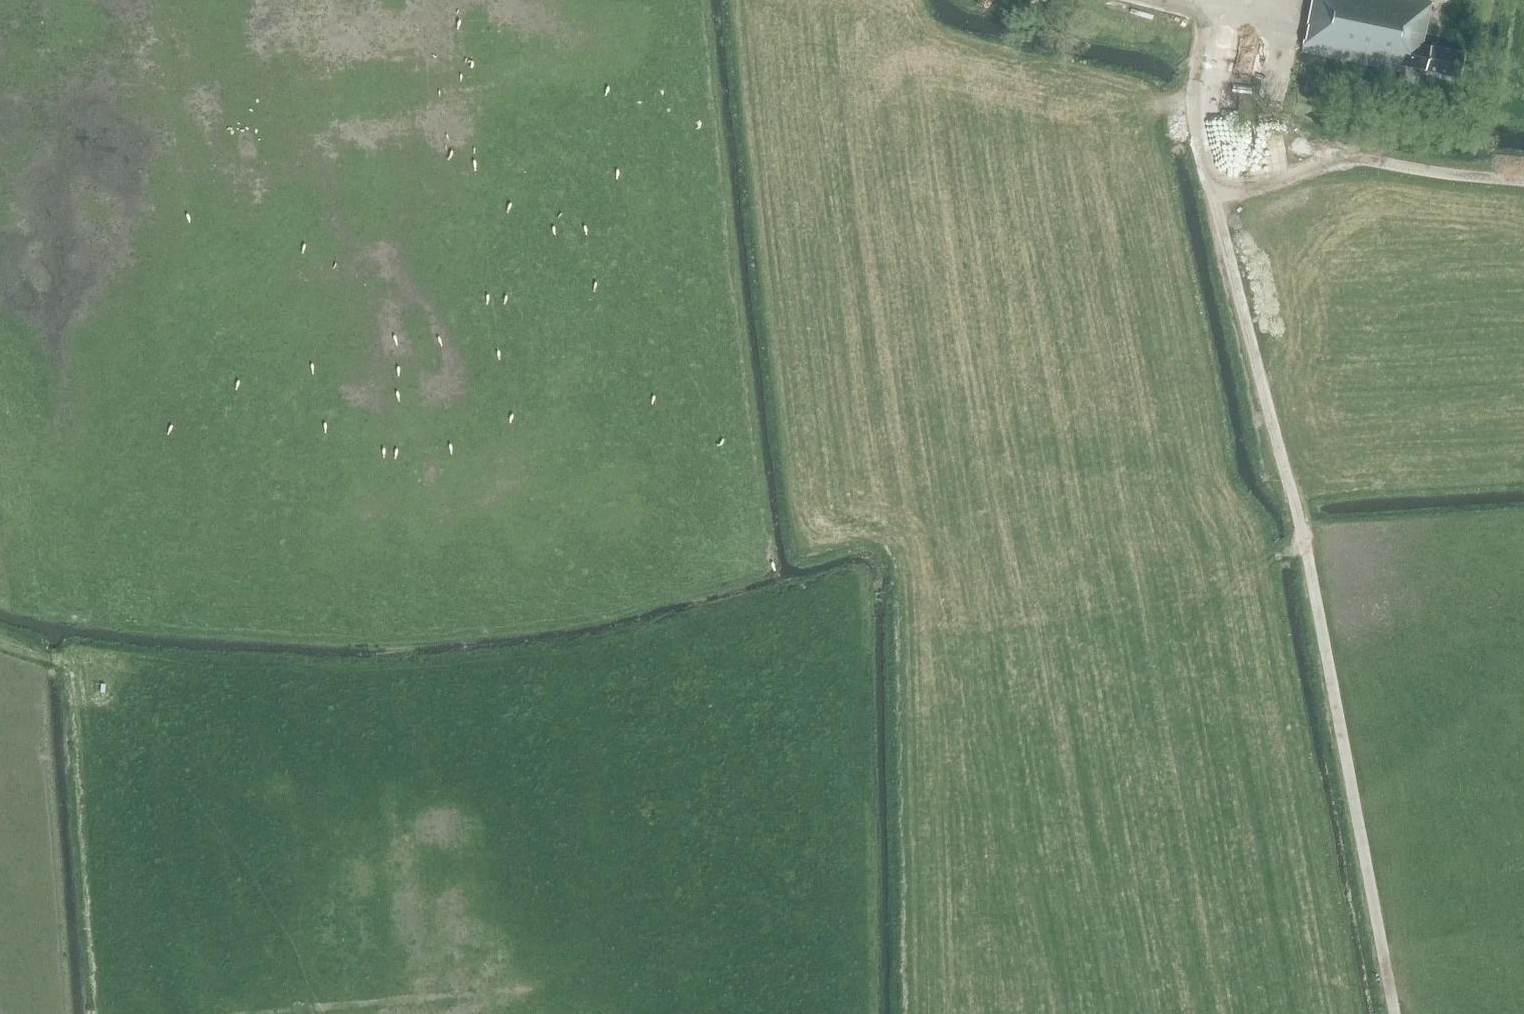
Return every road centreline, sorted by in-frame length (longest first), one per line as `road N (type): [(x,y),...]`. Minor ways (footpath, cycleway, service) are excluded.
road 1 (track): [(1215,14),(1199,129),(1304,539),(1395,1013)]
road 2 (track): [(1213,198),(1263,188),(1342,155),(1523,181)]

